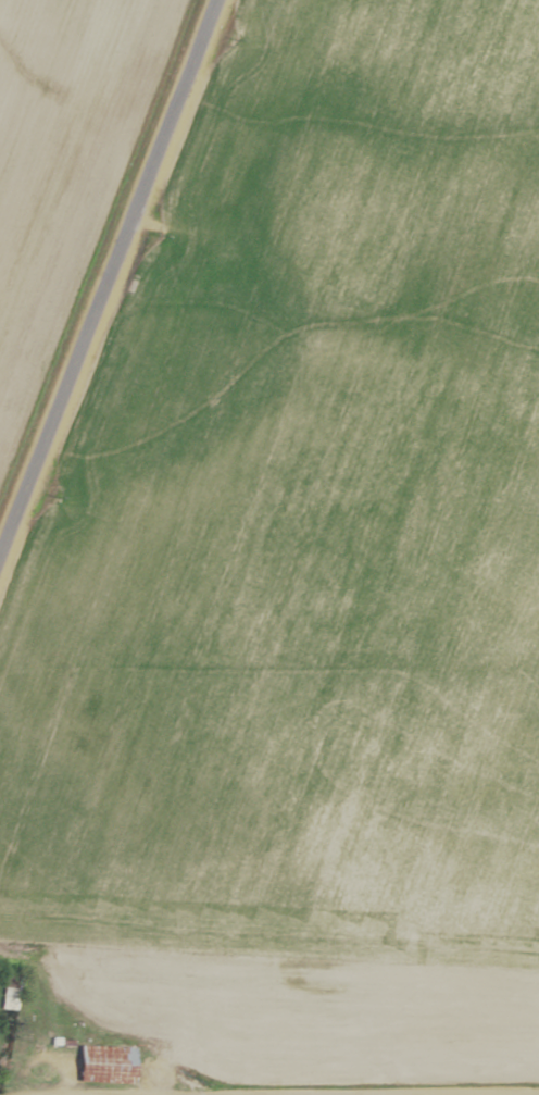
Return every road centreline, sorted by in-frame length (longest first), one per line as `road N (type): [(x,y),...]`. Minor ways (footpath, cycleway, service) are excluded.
road 1 (tertiary): [(0,574),(221,0)]
road 2 (residential): [(0,1079),(538,1085)]

